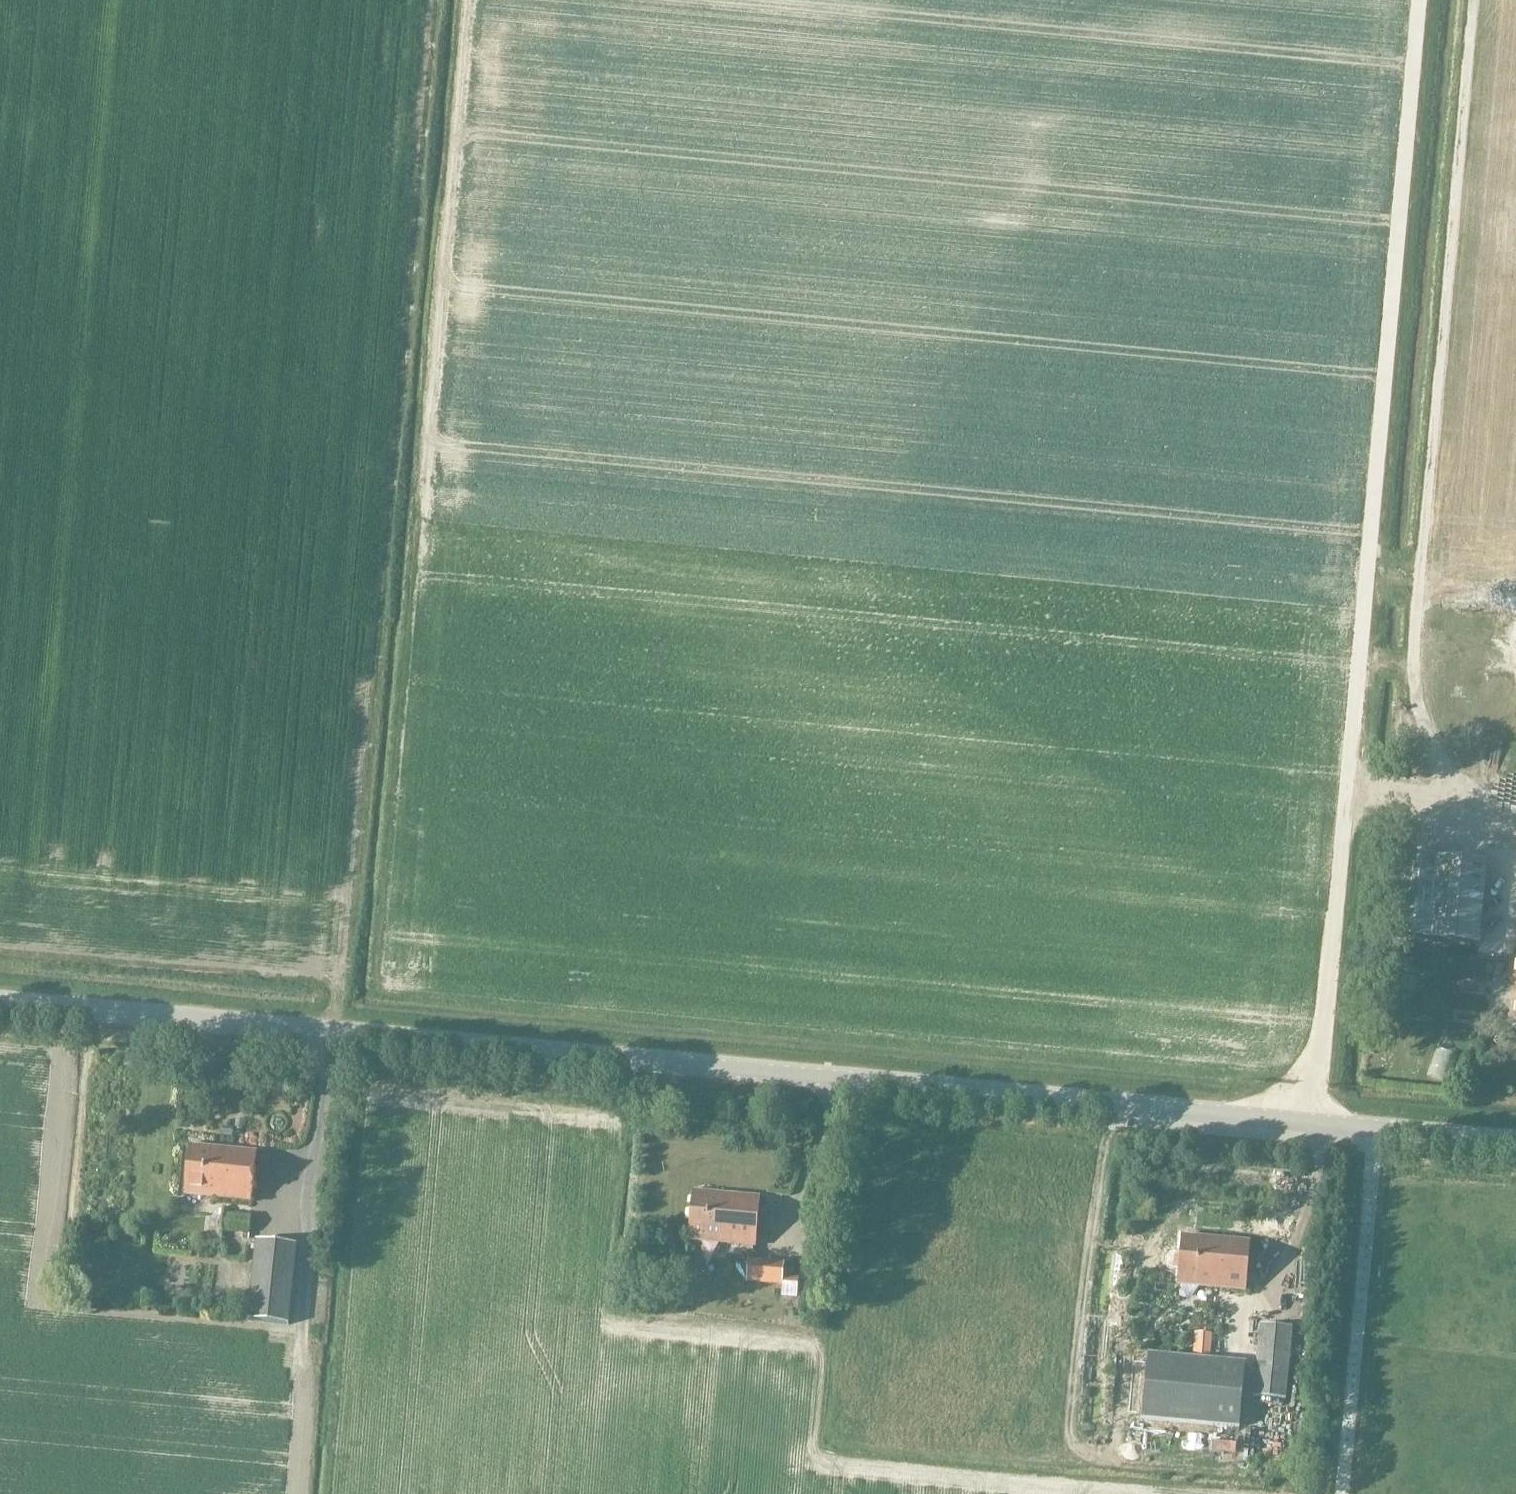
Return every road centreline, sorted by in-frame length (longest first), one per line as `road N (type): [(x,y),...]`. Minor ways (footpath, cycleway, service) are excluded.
road 1 (unclassified): [(1515,1142),(0,1002)]

